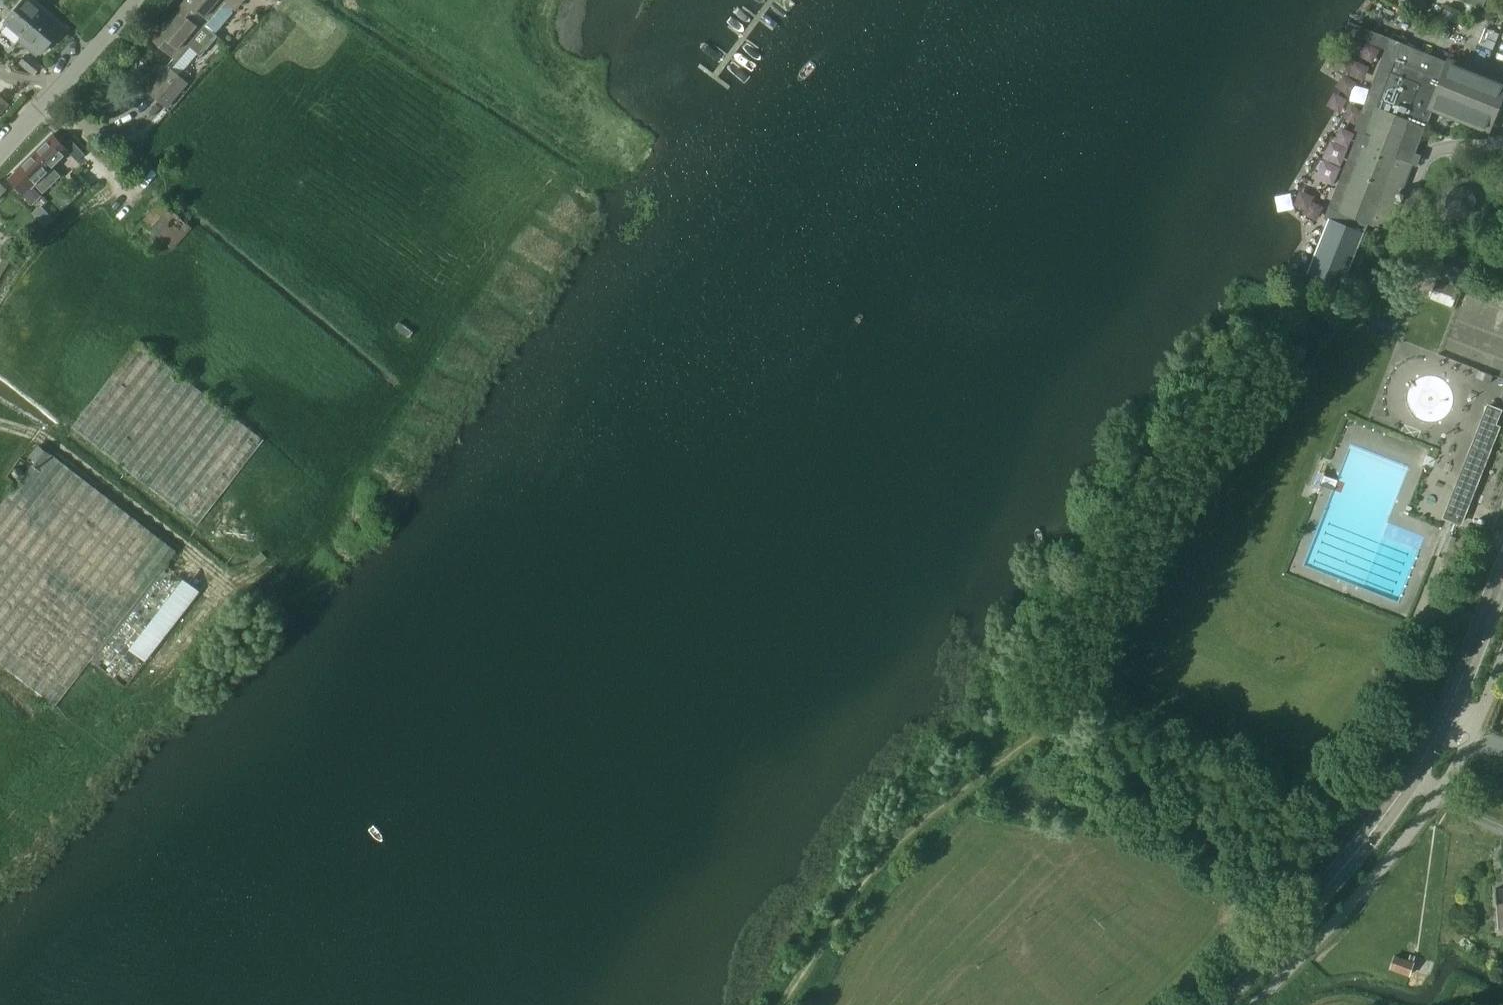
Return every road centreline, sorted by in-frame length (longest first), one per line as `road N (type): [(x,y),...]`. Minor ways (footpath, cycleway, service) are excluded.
road 1 (secondary): [(1212,1004),(1375,831),(1413,776),(1502,573)]
road 2 (track): [(271,563),(232,579),(211,569),(58,446),(0,423)]
road 3 (tertiary): [(0,151),(131,0)]

